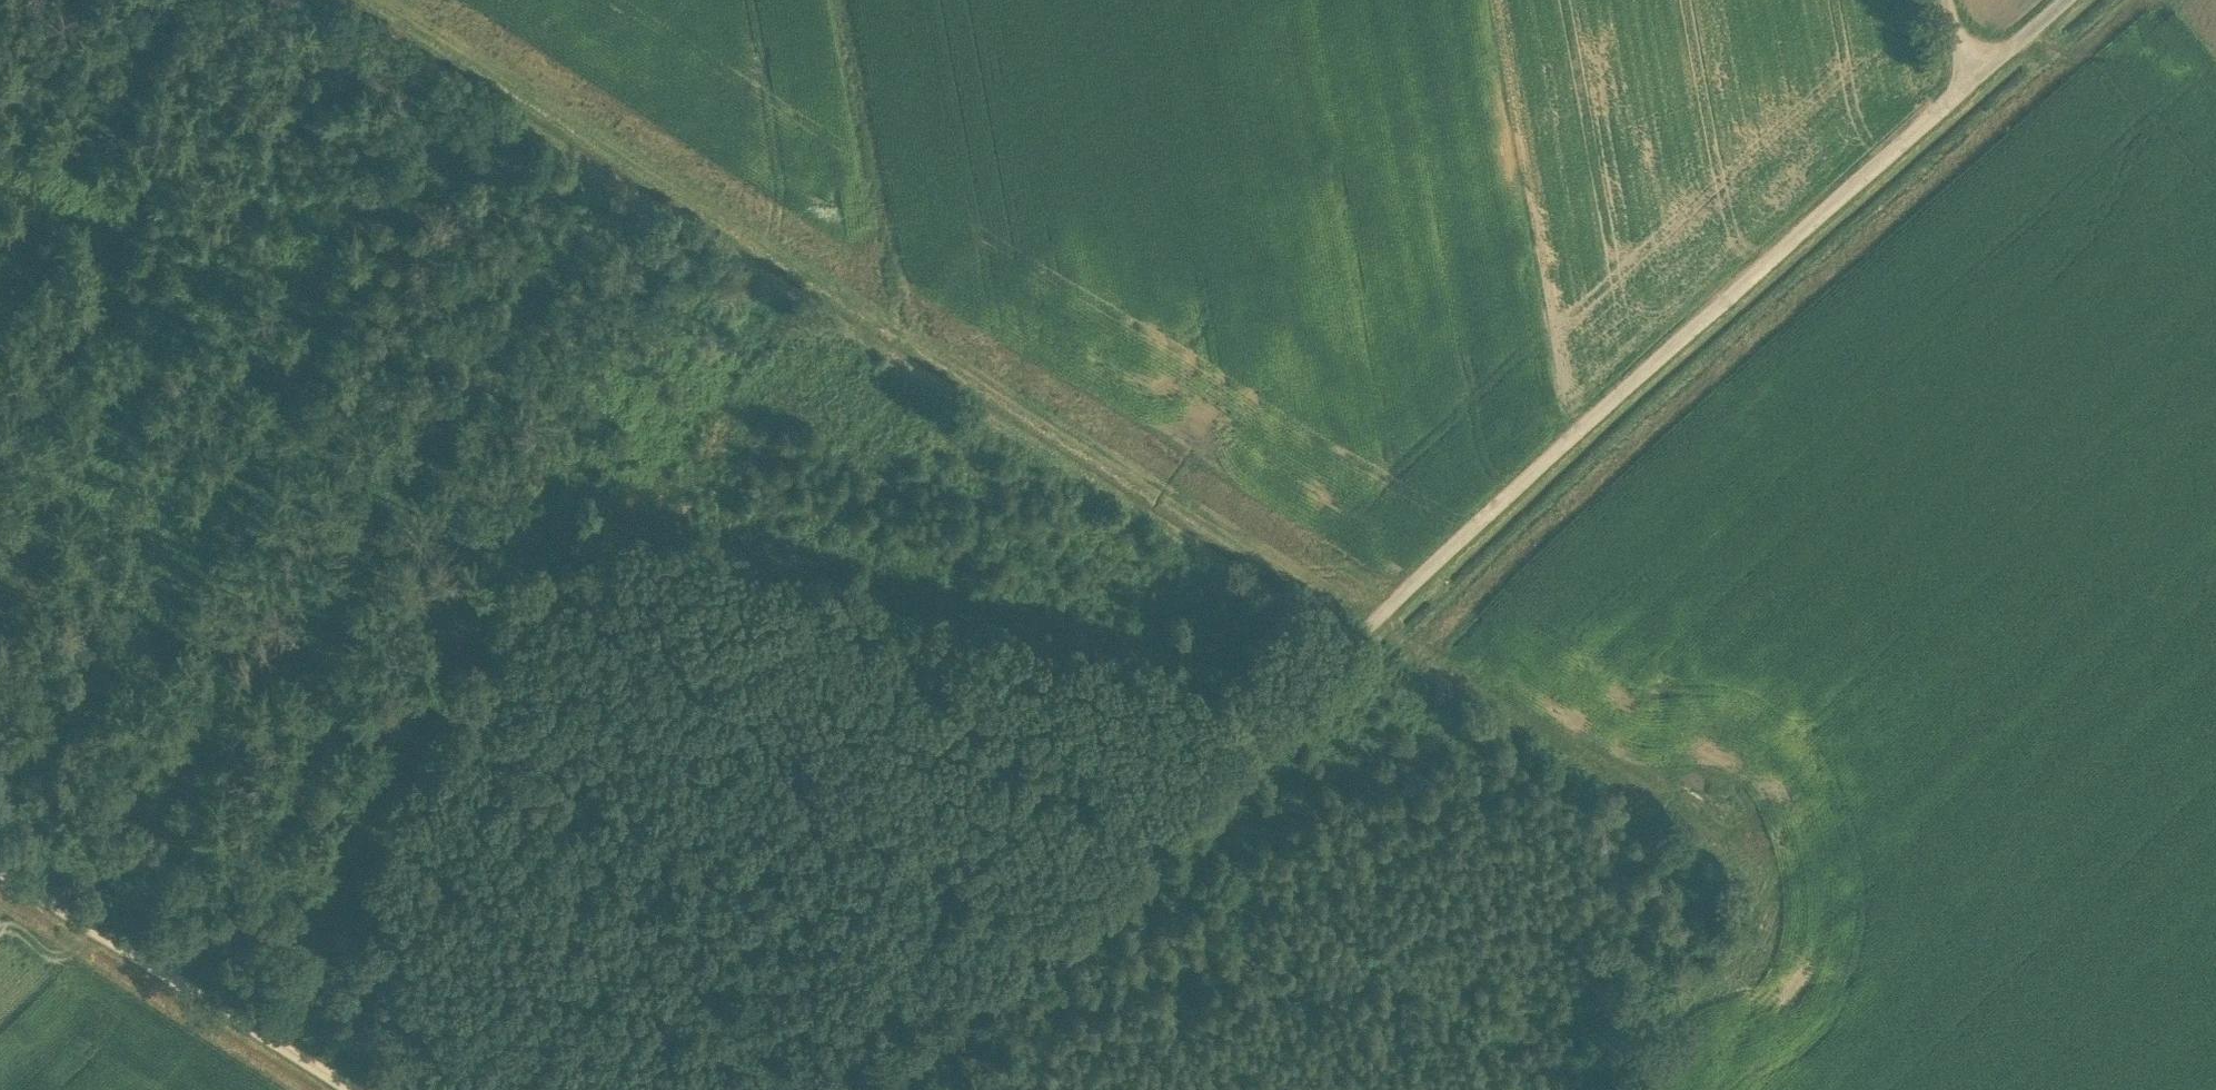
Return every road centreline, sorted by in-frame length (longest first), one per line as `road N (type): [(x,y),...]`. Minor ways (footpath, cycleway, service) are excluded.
road 1 (track): [(885,1089),(1963,88)]
road 2 (track): [(0,868),(352,1089)]
road 3 (track): [(2063,0),(1963,88),(1946,0)]

